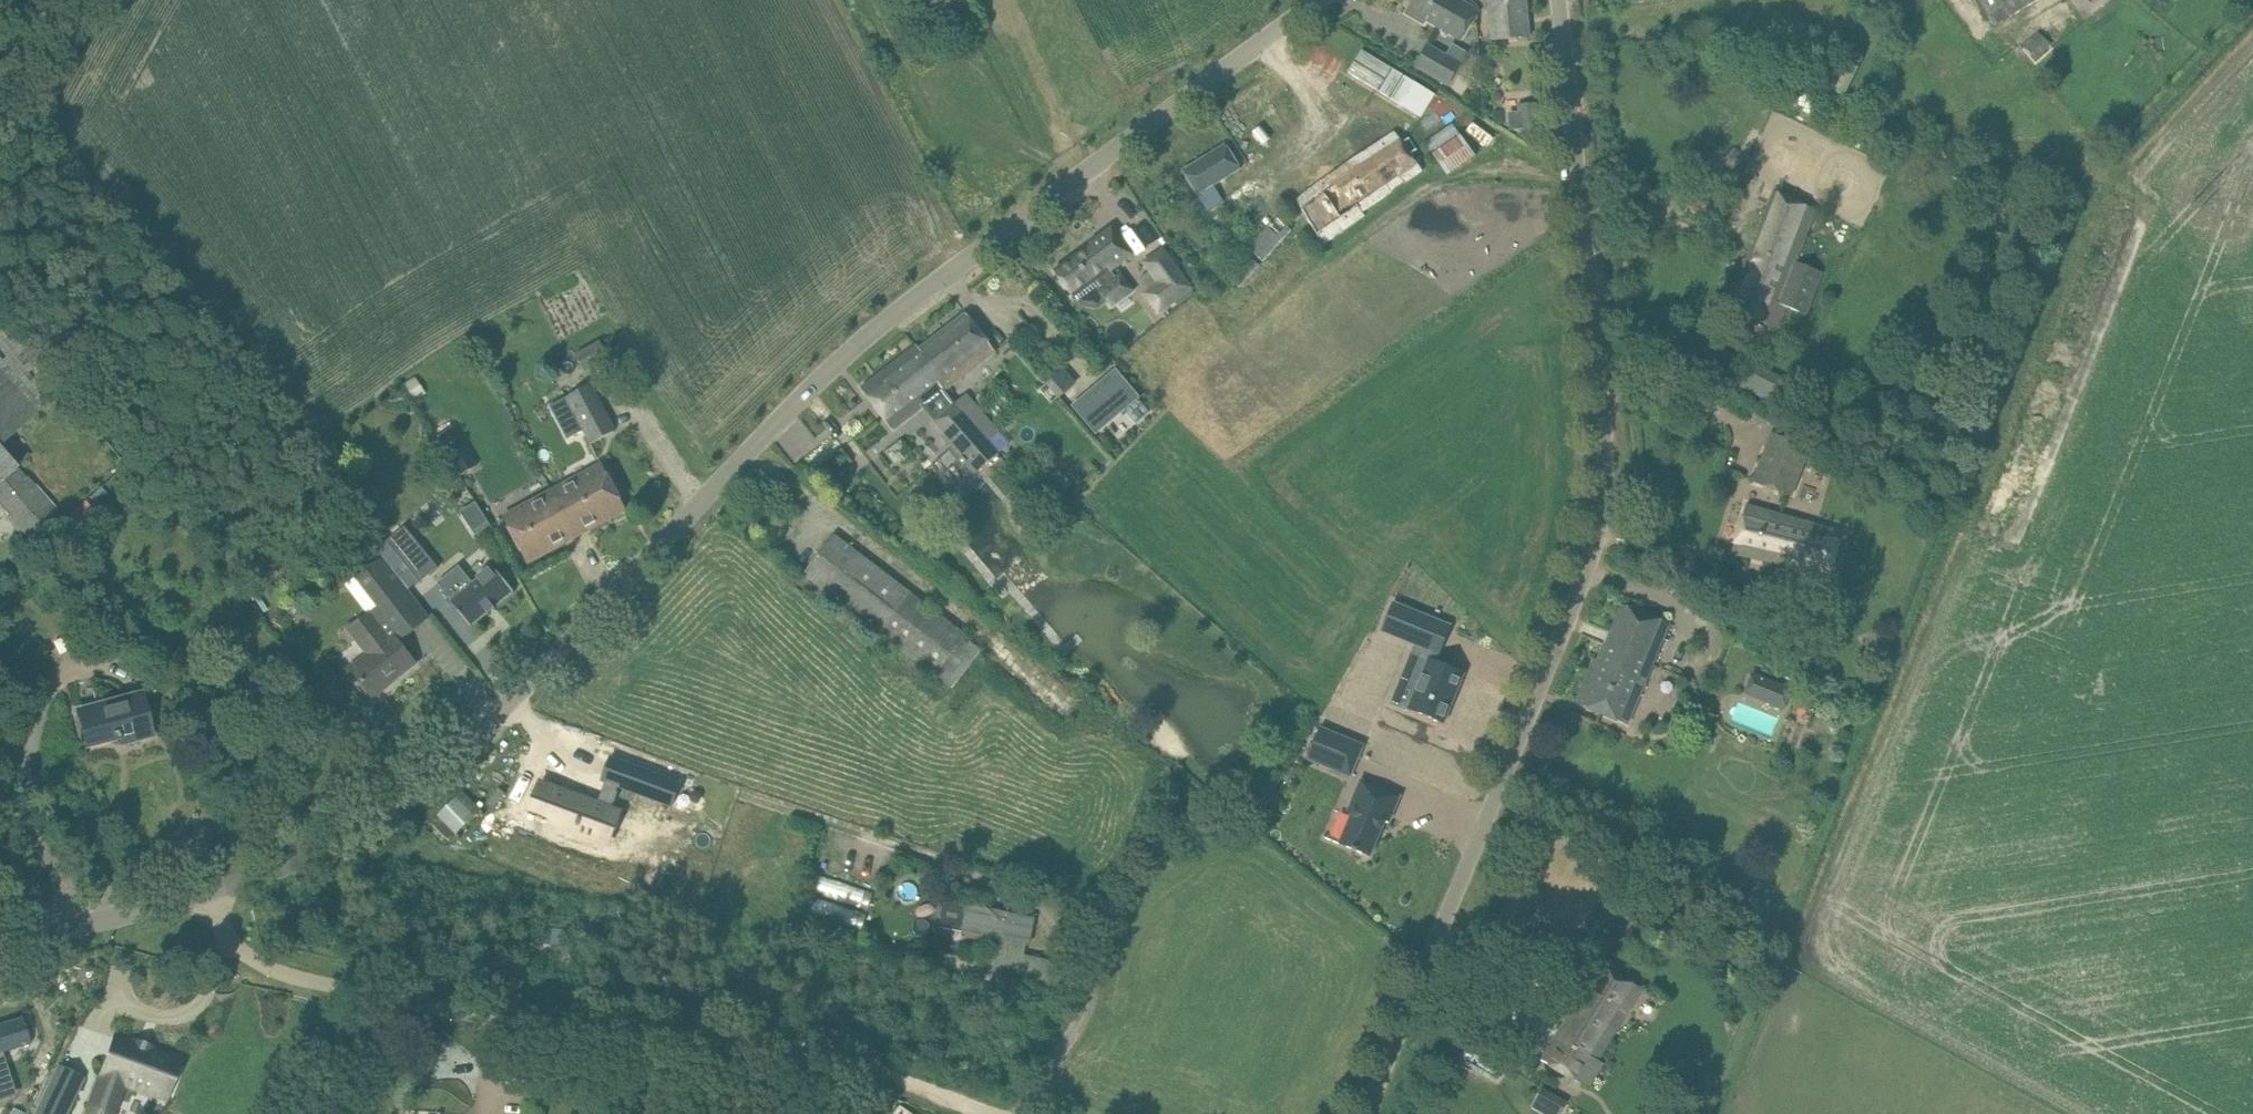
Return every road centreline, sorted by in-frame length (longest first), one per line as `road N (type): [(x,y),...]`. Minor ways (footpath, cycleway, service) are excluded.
road 1 (unclassified): [(207,892),(326,853),(413,793),(466,749),(873,331),(1321,0)]
road 2 (unclassified): [(1560,0),(1605,490),(1591,549),(1363,1113)]
road 3 (unclassified): [(207,892),(233,942),(305,980),(504,1021),(812,1047),(996,1113)]
road 4 (unclassified): [(79,927),(207,892)]

